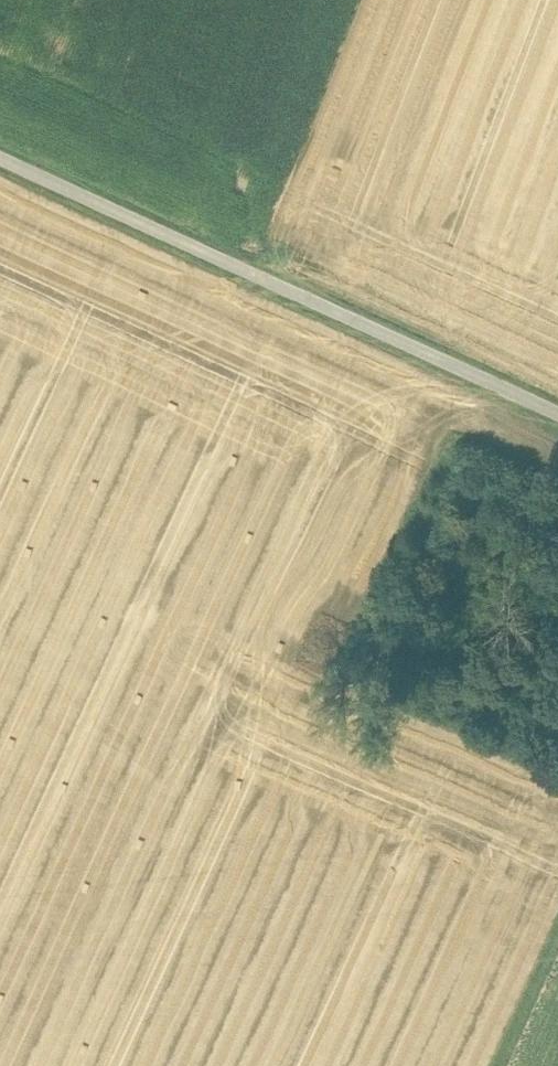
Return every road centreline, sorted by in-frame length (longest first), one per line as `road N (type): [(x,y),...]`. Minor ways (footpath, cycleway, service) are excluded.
road 1 (unclassified): [(557,410),(0,154)]

